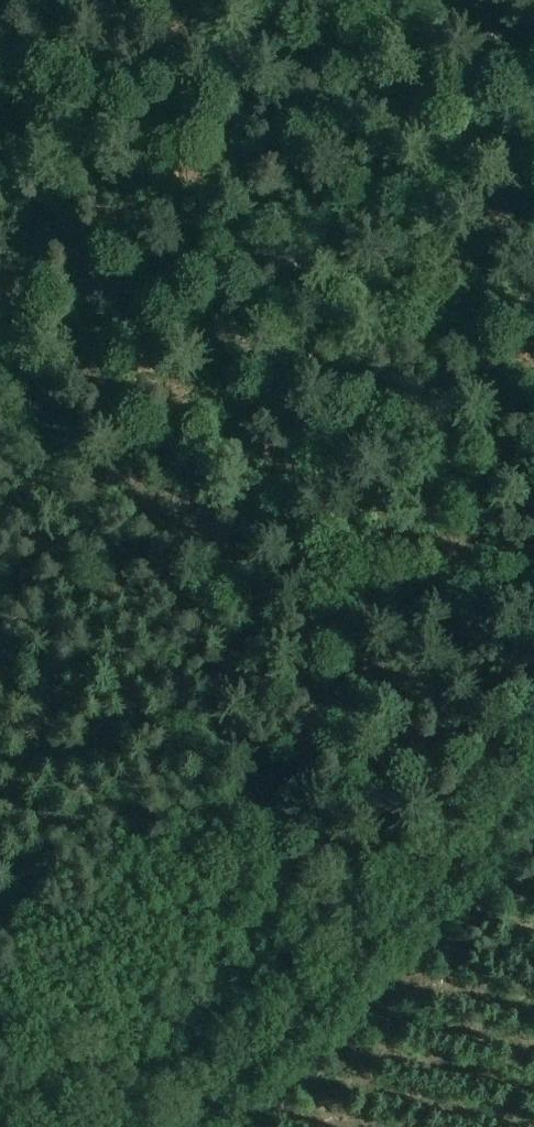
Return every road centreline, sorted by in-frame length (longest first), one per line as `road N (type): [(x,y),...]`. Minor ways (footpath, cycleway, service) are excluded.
road 1 (track): [(533,790),(187,1126)]

